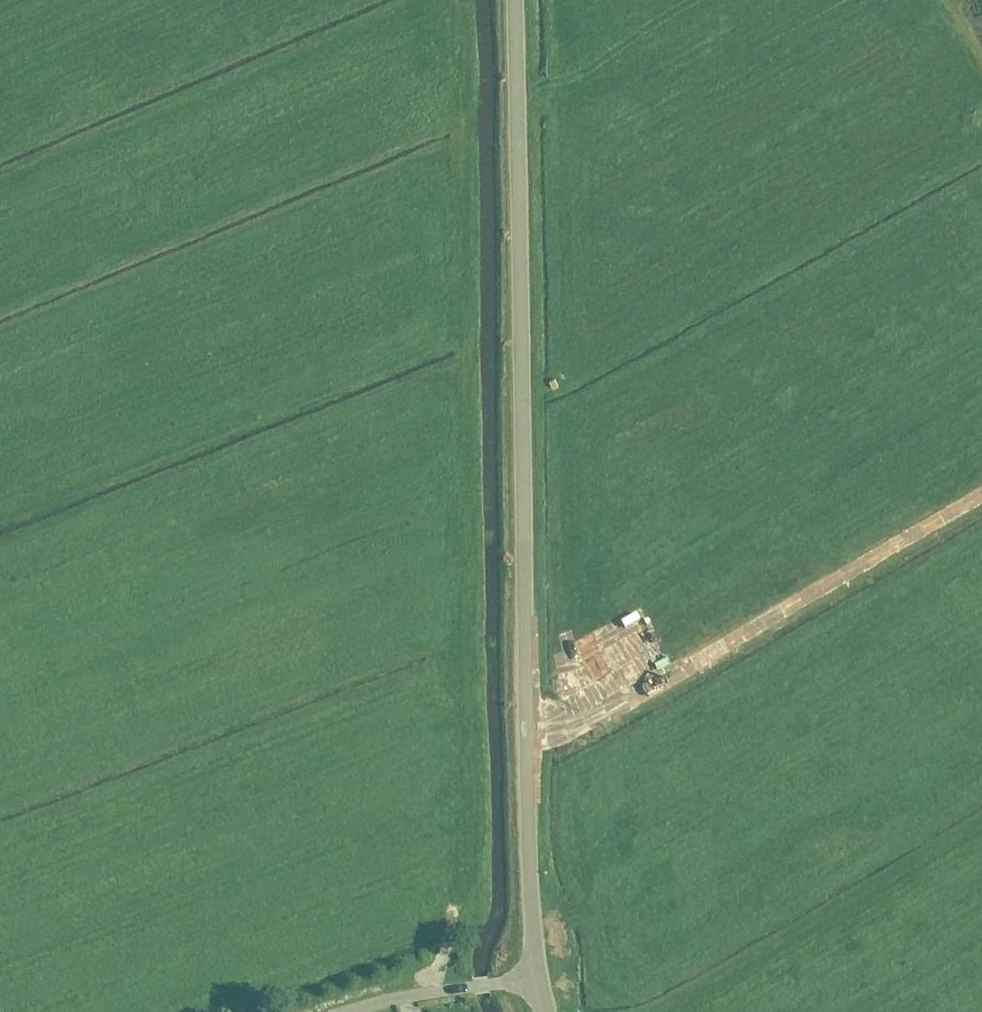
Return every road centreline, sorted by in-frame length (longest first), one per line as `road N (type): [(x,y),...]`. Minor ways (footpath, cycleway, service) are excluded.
road 1 (unclassified): [(540,1011),(524,895),(511,0)]

